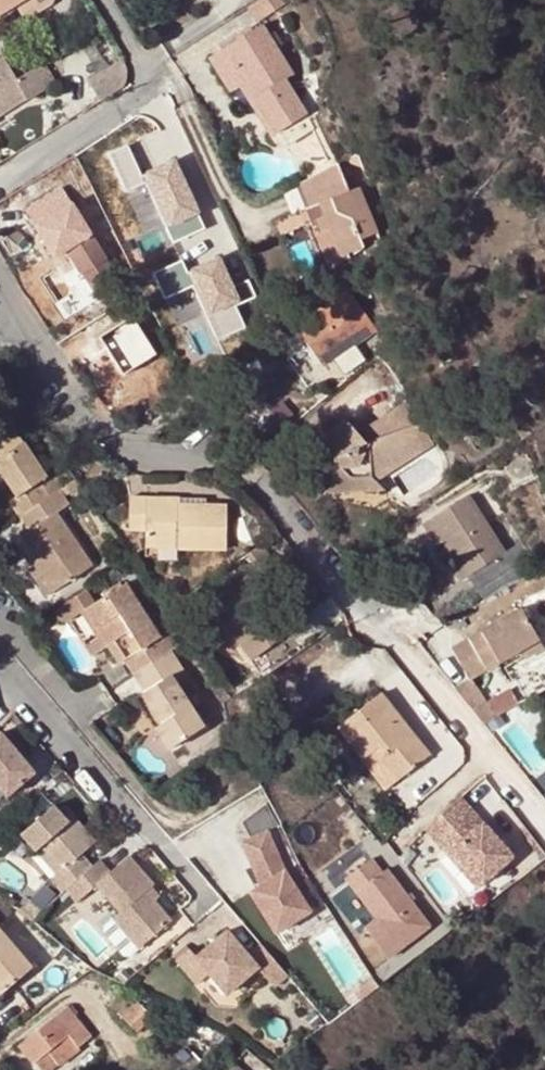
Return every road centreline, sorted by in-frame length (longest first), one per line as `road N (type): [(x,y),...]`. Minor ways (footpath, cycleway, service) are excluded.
road 1 (residential): [(544,826),(252,482),(205,455),(143,453),(104,431),(9,317)]
road 2 (residential): [(0,665),(190,886)]
road 3 (residential): [(0,174),(165,76)]

